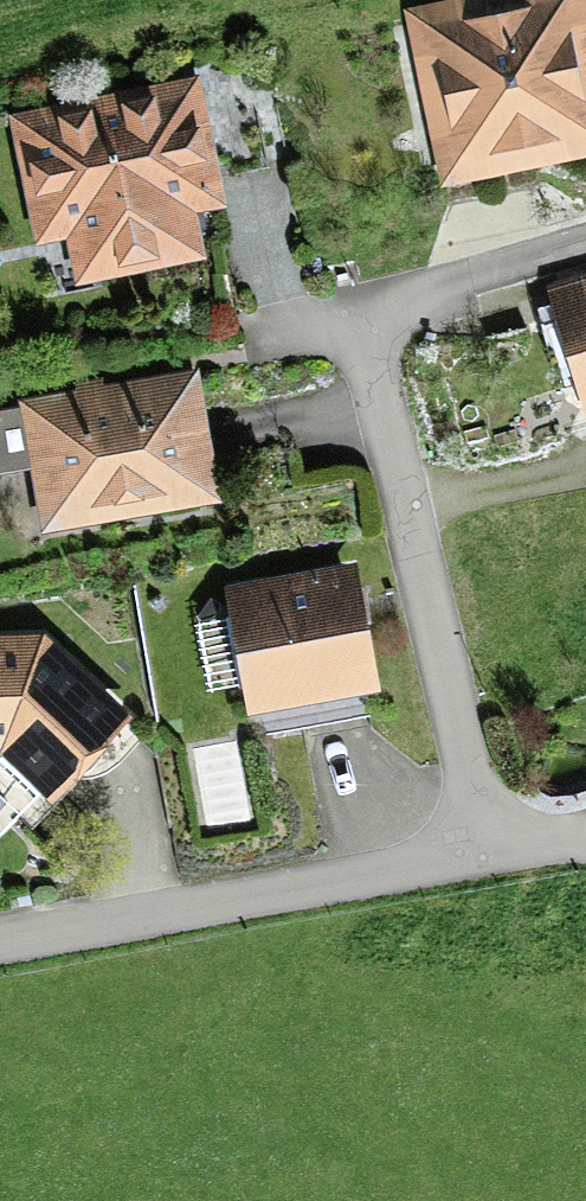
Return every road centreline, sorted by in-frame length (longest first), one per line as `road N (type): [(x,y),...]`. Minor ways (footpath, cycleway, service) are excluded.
road 1 (residential): [(352,315),(475,857)]
road 2 (residential): [(475,857),(0,944)]
road 3 (residential): [(352,315),(585,251)]

